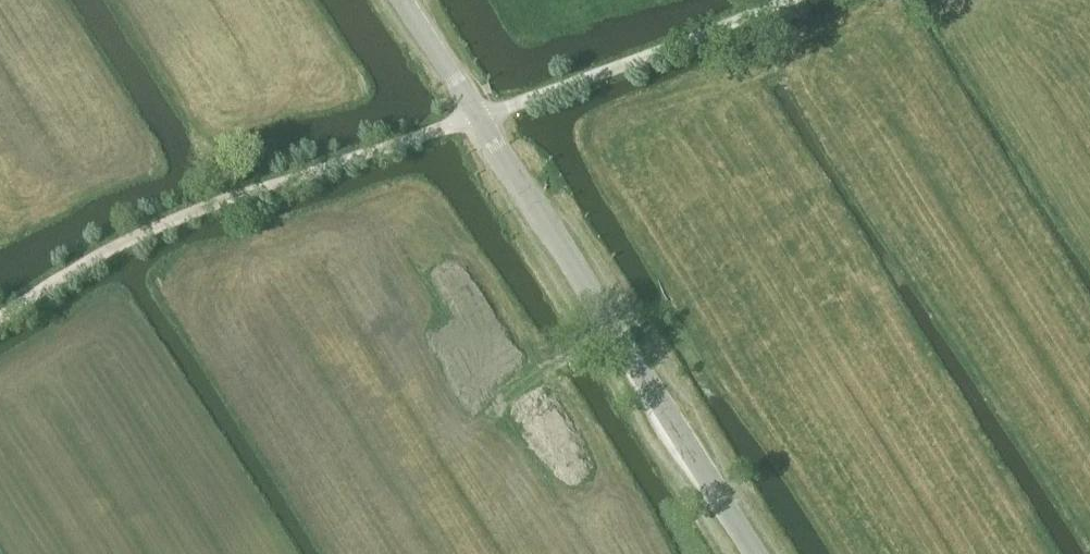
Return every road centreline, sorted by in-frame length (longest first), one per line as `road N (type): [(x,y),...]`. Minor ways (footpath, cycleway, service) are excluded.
road 1 (track): [(0,321),(140,234),(795,0)]
road 2 (unclassified): [(752,553),(399,0)]

